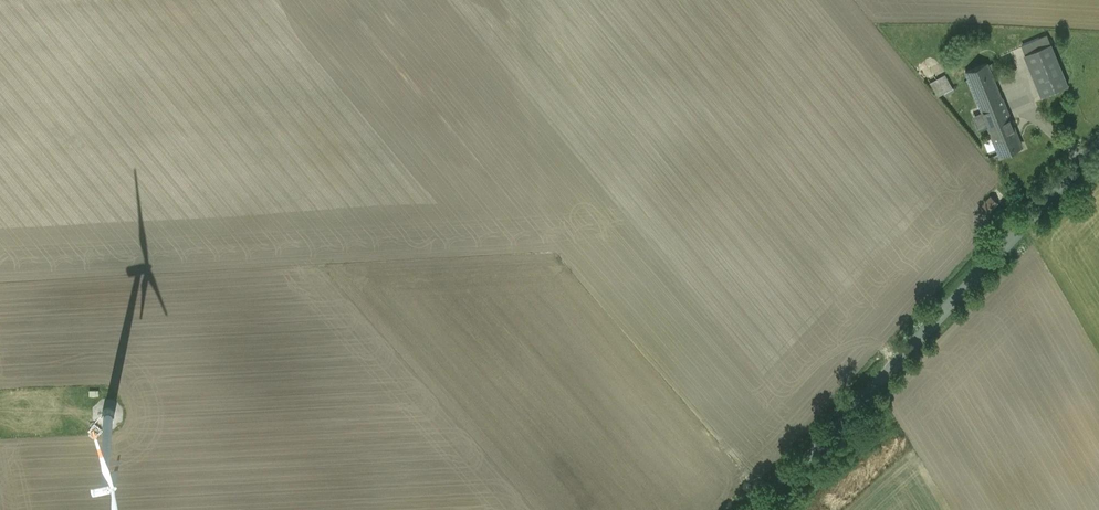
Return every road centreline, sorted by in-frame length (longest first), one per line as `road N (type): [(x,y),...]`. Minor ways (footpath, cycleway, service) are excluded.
road 1 (unclassified): [(761,509),(1098,143)]

